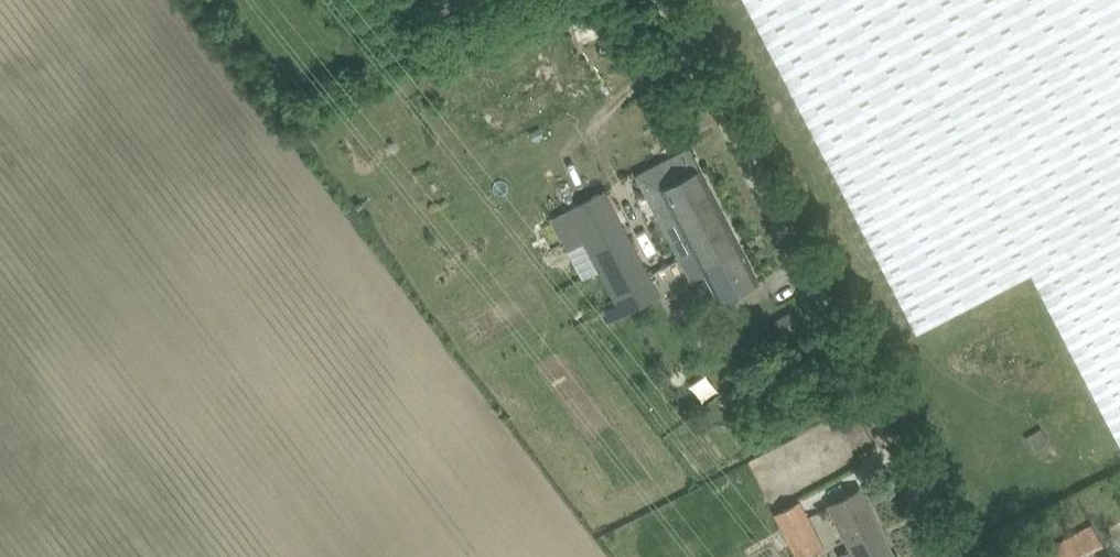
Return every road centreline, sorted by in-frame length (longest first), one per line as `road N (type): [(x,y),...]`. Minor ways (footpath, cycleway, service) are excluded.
road 1 (unclassified): [(952,556),(665,0)]

